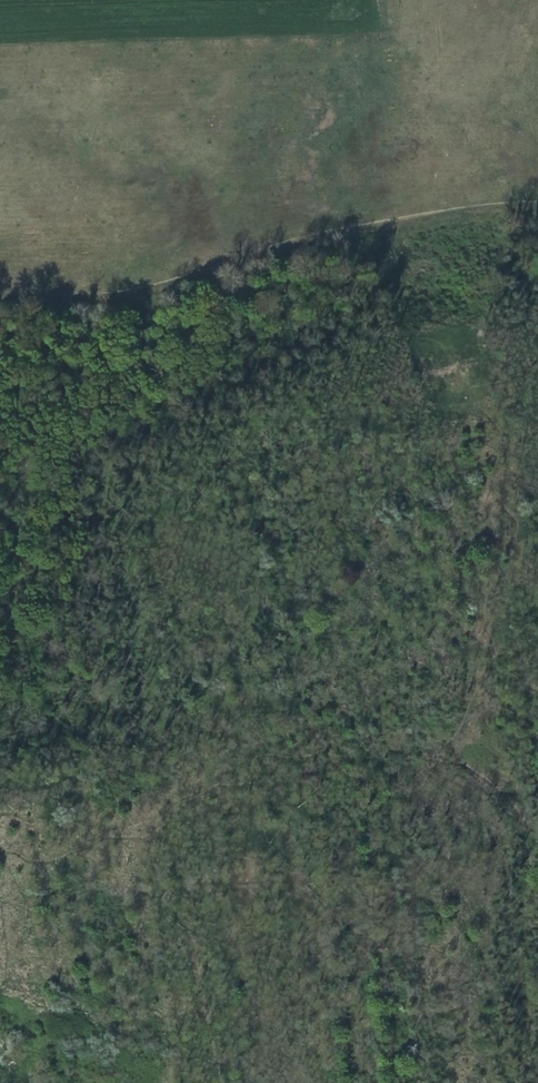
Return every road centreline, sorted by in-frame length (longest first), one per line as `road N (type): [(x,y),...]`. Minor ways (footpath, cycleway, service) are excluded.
road 1 (track): [(537,193),(141,299),(0,296)]

